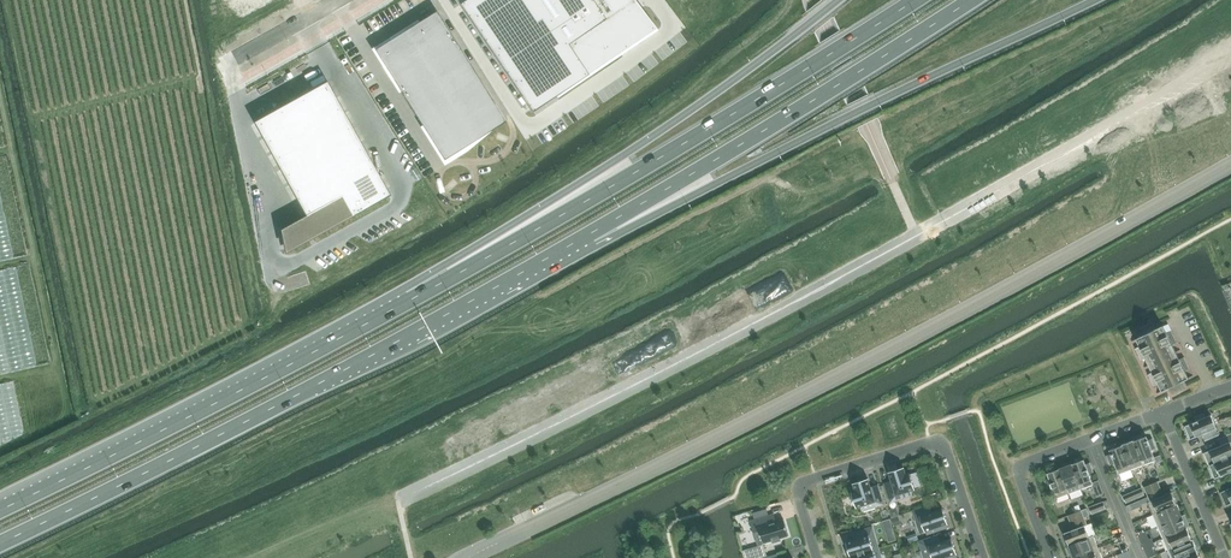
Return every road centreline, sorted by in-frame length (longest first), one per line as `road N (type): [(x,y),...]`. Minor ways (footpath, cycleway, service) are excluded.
road 1 (tertiary): [(466,557),(816,389),(1230,162)]
road 2 (trunk): [(0,543),(318,383),(591,233)]
road 3 (trunk): [(918,0),(612,187),(411,298)]
road 4 (trunk): [(591,233),(640,223),(1093,0)]
road 5 (trunk): [(838,0),(673,123),(411,298)]
road 6 (trunk): [(411,298),(0,511)]
road 7 (trunk): [(591,233),(971,0)]
road 8 (residential): [(818,557),(803,486),(930,443),(945,452),(982,557)]
road 9 (residential): [(1052,557),(1021,468),(1163,414)]
road 10 (residential): [(1163,414),(1225,557)]

